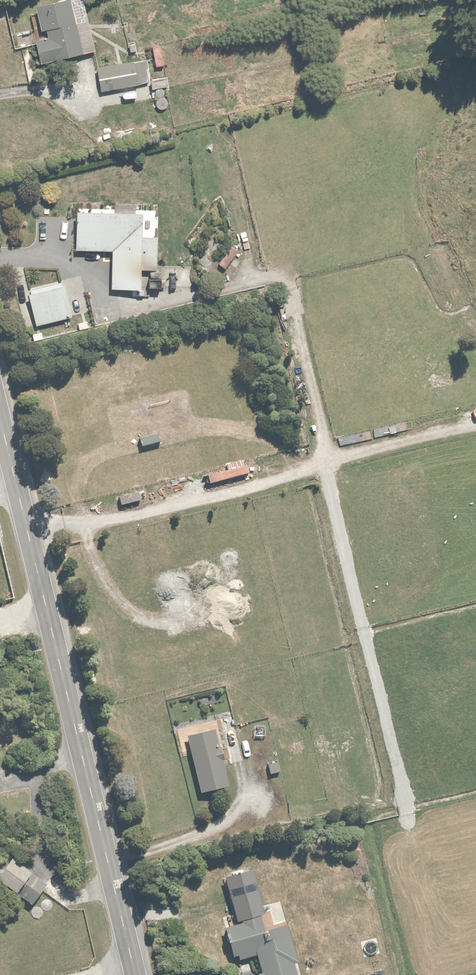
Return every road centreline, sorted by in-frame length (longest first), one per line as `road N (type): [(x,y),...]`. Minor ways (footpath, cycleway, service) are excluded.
road 1 (tertiary): [(0,426),(134,974)]

